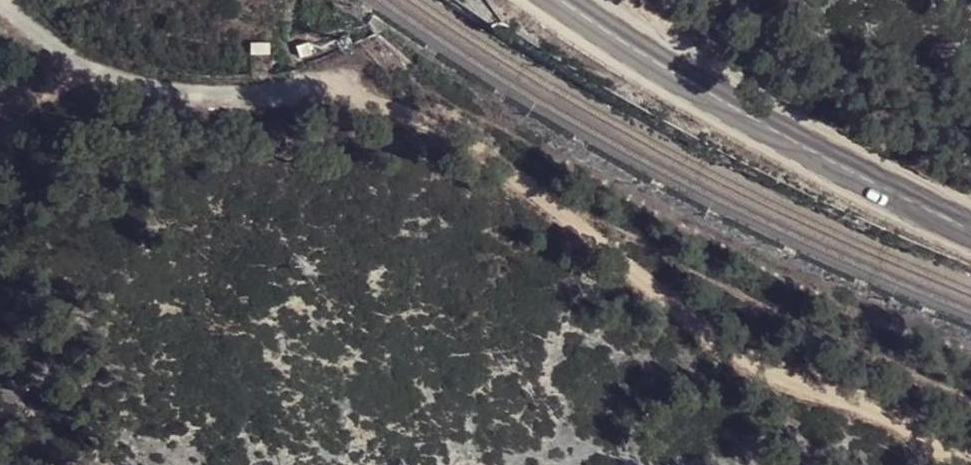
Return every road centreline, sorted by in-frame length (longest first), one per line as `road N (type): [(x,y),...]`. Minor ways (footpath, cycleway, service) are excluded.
road 1 (track): [(941,464),(855,404),(774,383),(712,344),(550,201),(450,131),(333,99)]
road 2 (primary): [(970,224),(762,121),(559,0)]
road 3 (unclassified): [(8,0),(67,53),(144,86),(333,99)]
road 4 (track): [(0,94),(144,86)]

